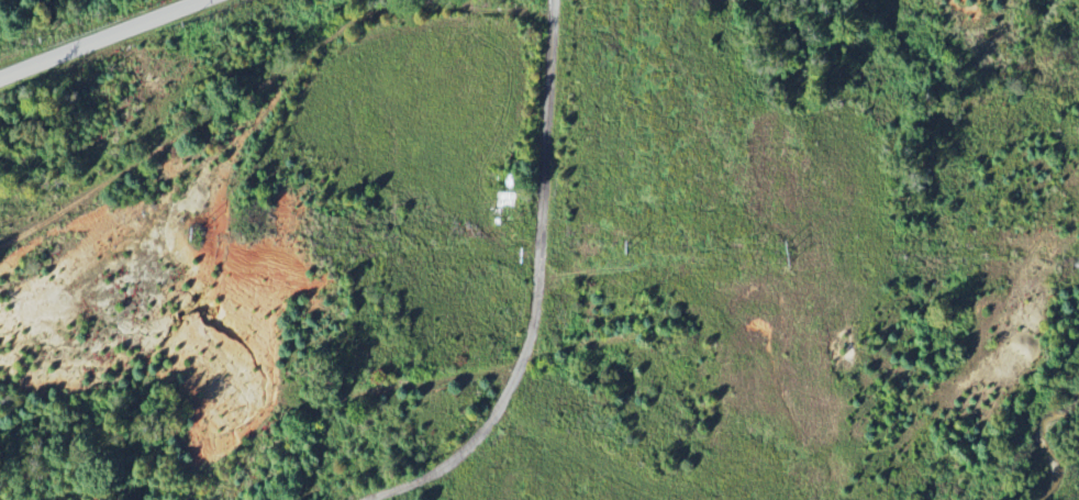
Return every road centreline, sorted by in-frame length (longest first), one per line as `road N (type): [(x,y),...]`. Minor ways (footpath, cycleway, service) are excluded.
road 1 (residential): [(0,82),(208,0)]

